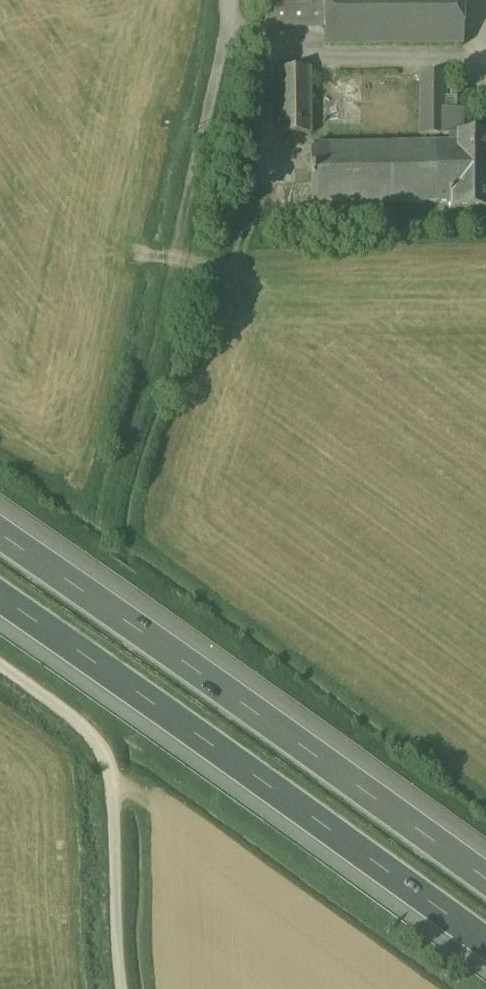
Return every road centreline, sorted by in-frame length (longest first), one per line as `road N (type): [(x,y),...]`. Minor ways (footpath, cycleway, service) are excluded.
road 1 (motorway): [(485,864),(0,520)]
road 2 (motorway): [(0,584),(485,927)]
road 3 (unclassified): [(0,664),(79,716),(115,763),(120,988)]
road 4 (unclassified): [(197,166),(230,0)]

